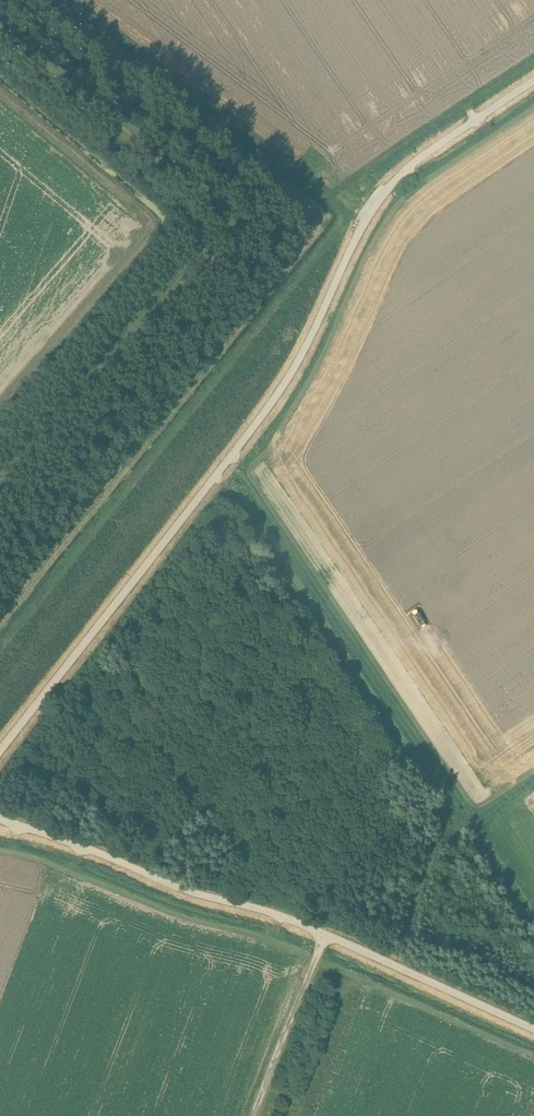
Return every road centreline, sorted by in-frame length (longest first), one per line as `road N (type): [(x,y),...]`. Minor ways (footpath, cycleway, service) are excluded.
road 1 (unclassified): [(0,751),(260,419),(393,183),(533,80)]
road 2 (track): [(0,493),(220,235),(230,211),(0,18)]
road 3 (unclassified): [(533,1032),(262,910),(189,892),(0,819)]
road 4 (track): [(433,844),(443,809),(218,473)]
road 5 (track): [(0,94),(155,221),(0,400)]
road 6 (track): [(253,1115),(326,936)]
road 7 (track): [(404,932),(433,844),(465,826)]

